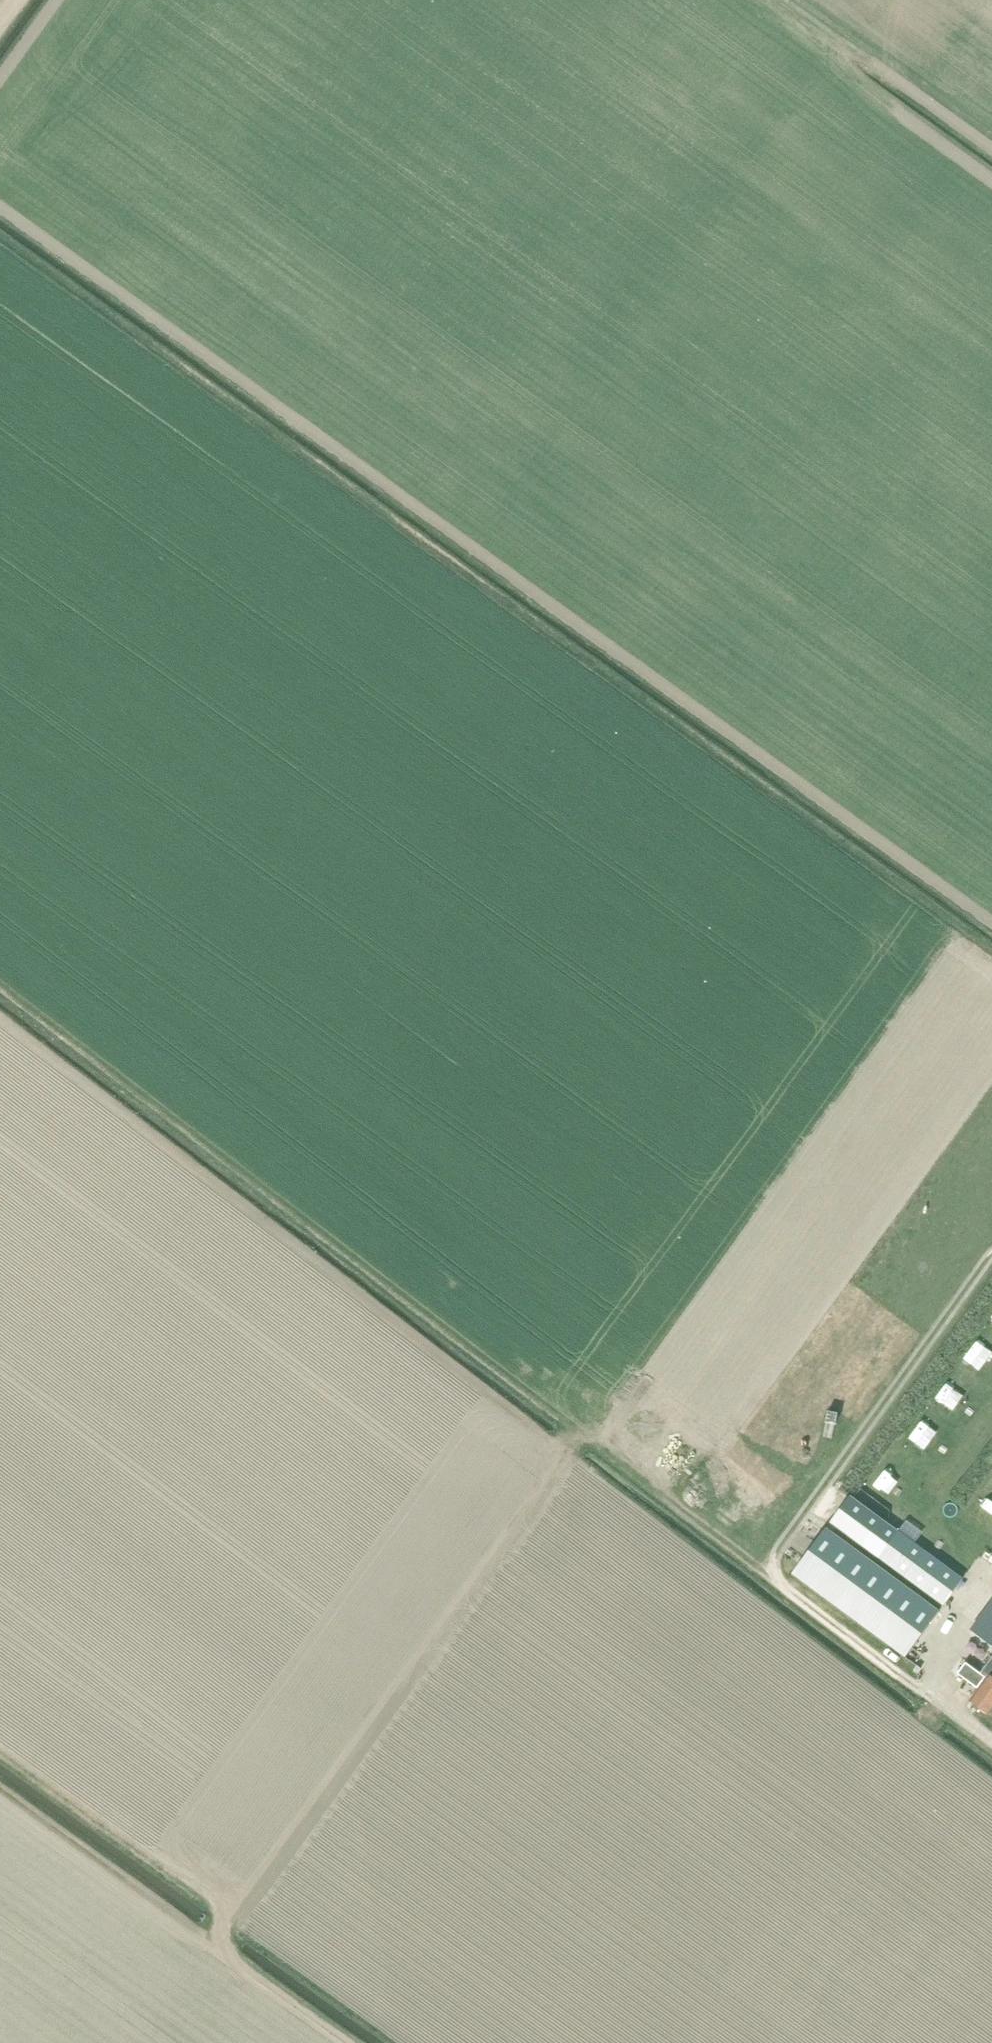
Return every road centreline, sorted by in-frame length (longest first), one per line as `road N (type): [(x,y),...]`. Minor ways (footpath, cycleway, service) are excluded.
road 1 (track): [(991,1253),(775,1556),(781,1584),(935,1701)]

